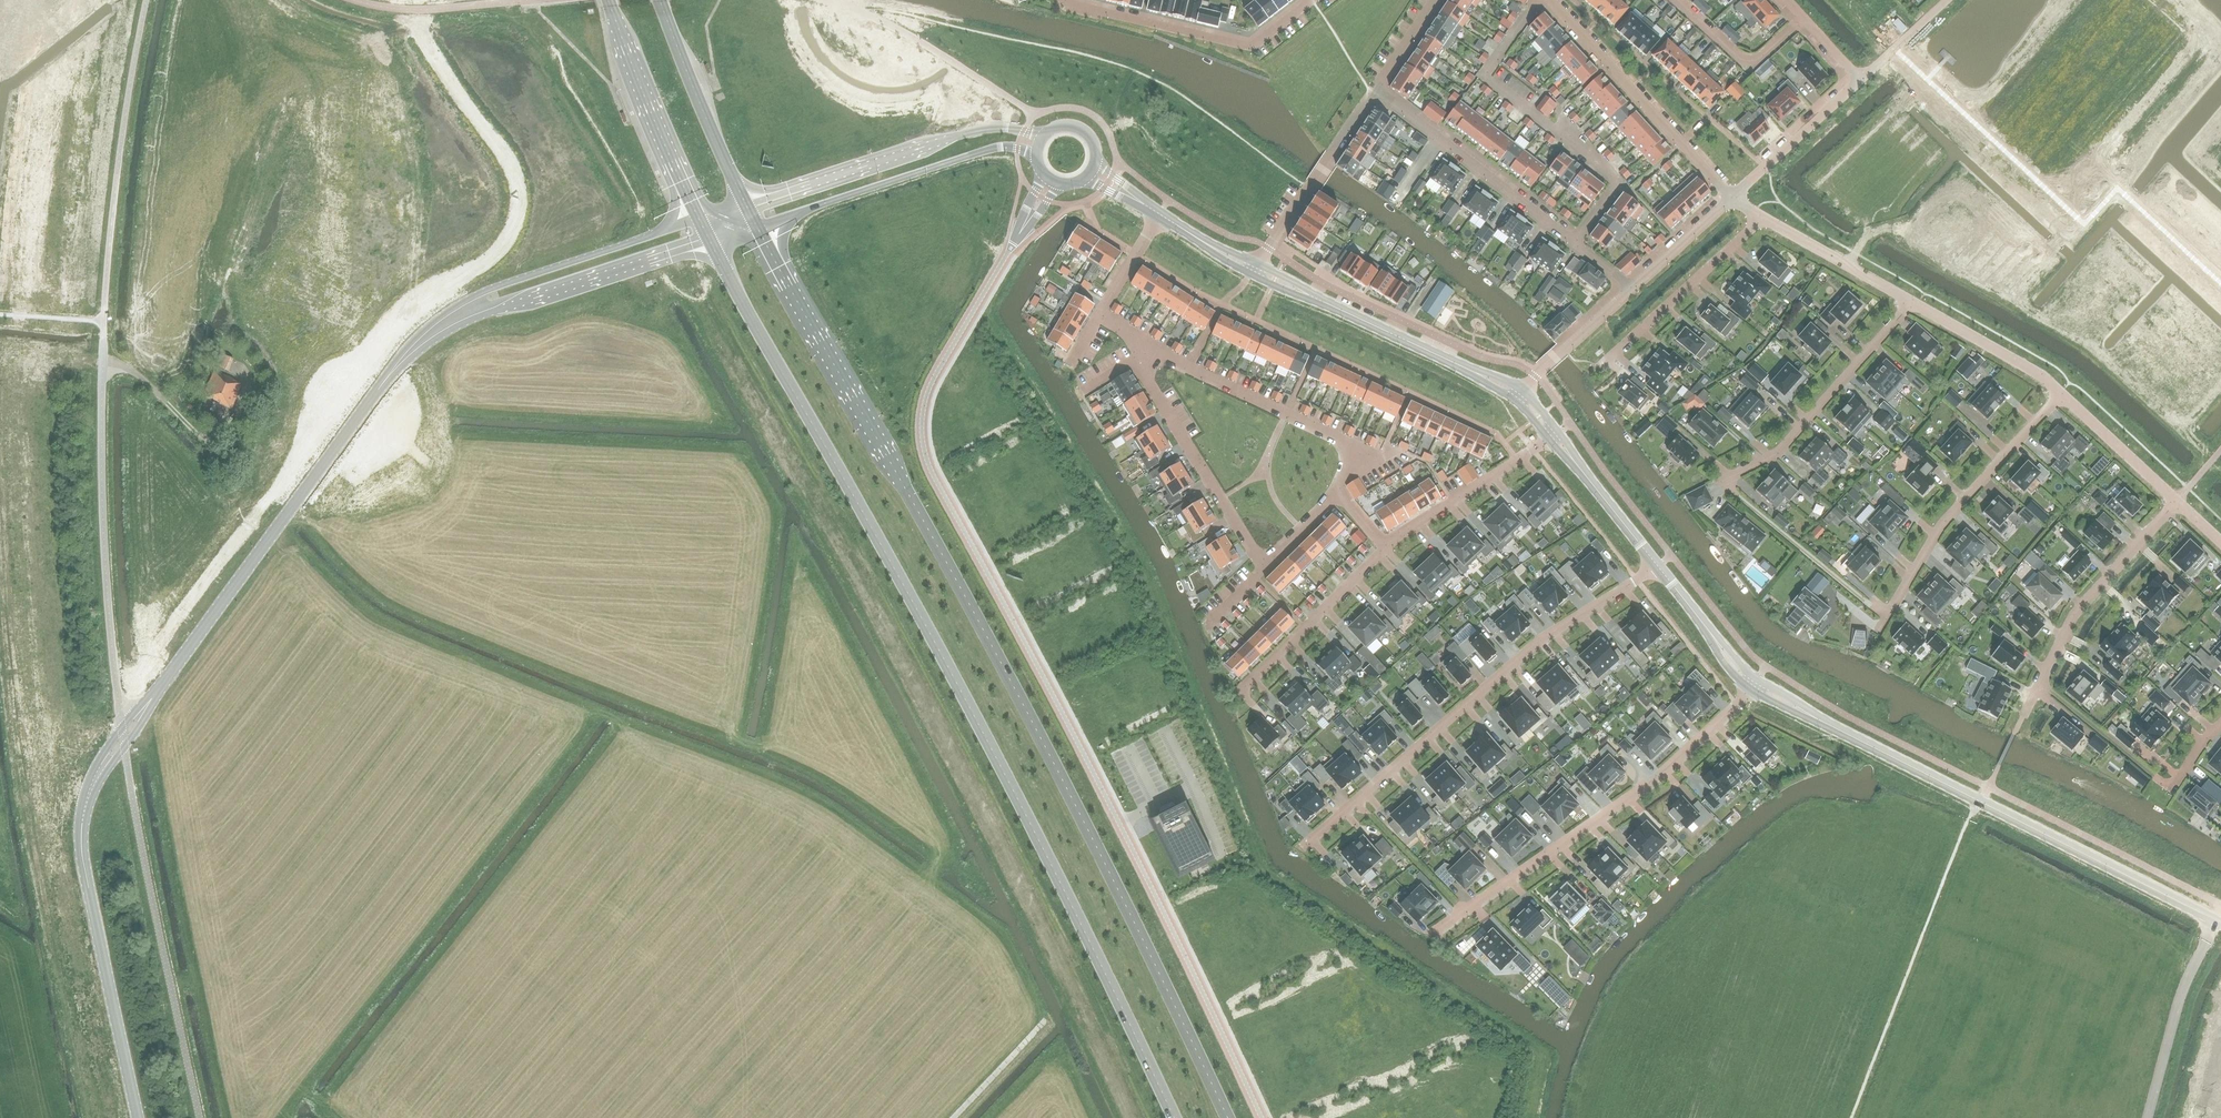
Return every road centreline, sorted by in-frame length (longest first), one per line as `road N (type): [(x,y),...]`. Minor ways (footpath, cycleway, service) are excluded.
road 1 (primary): [(1228,1117),(1004,669),(758,227)]
road 2 (primary): [(710,240),(961,691),(1173,1117)]
road 3 (unclassified): [(1262,1117),(1118,823),(928,464),(921,420),(929,387),(1007,255)]
road 4 (residential): [(1305,844),(1540,639),(1657,566)]
road 5 (tertiary): [(229,593),(444,502),(478,371),(518,303)]
road 6 (tertiary): [(2220,923),(1843,732)]
road 7 (residential): [(1430,933),(1658,776),(1750,690)]
road 8 (tertiary): [(88,797),(86,879),(140,1117)]
road 9 (tertiary): [(1045,134),(980,129),(745,203)]
road 10 (residential): [(2061,393),(1942,524),(1879,630)]
road 11 (tertiary): [(758,227),(992,148),(1037,158)]
road 12 (residential): [(1065,0),(1251,47),(1312,0)]
road 13 (residential): [(1550,0),(1731,198)]
road 14 (residential): [(1912,302),(1777,453),(1719,482)]
road 15 (residential): [(1136,337),(1146,380),(1262,567)]
road 16 (residential): [(2177,501),(2074,614),(2024,713)]
road 17 (residential): [(1375,88),(1573,241)]
road 18 (residential): [(1136,337),(1353,445)]
road 19 (primary): [(608,0),(698,217)]
road 20 (residential): [(1763,217),(1601,366)]
road 21 (primary): [(745,203),(660,0)]
road 22 (residential): [(1375,88),(1258,264)]
road 23 (tertiary): [(534,273),(428,315),(366,386)]
road 24 (residential): [(1240,690),(1386,547)]
road 25 (tertiary): [(518,303),(710,240)]
road 26 (residential): [(1386,547),(1549,439)]
road 27 (tertiary): [(229,593),(344,436)]
road 28 (residential): [(1731,198),(1860,80)]
road 29 (unclassified): [(1912,302),(2061,393)]
road 30 (tertiary): [(698,217),(534,273)]
road 31 (unclassified): [(1763,217),(1912,302)]
road 32 (tertiary): [(386,398),(436,335),(518,303)]
road 33 (unclassified): [(2061,393),(2177,501)]
road 34 (residential): [(1573,241),(1618,184),(1566,143)]
road 35 (track): [(952,1117),(1046,1018)]
road 36 (tertiary): [(150,701),(229,593)]
road 37 (residential): [(1633,288),(1731,198)]

